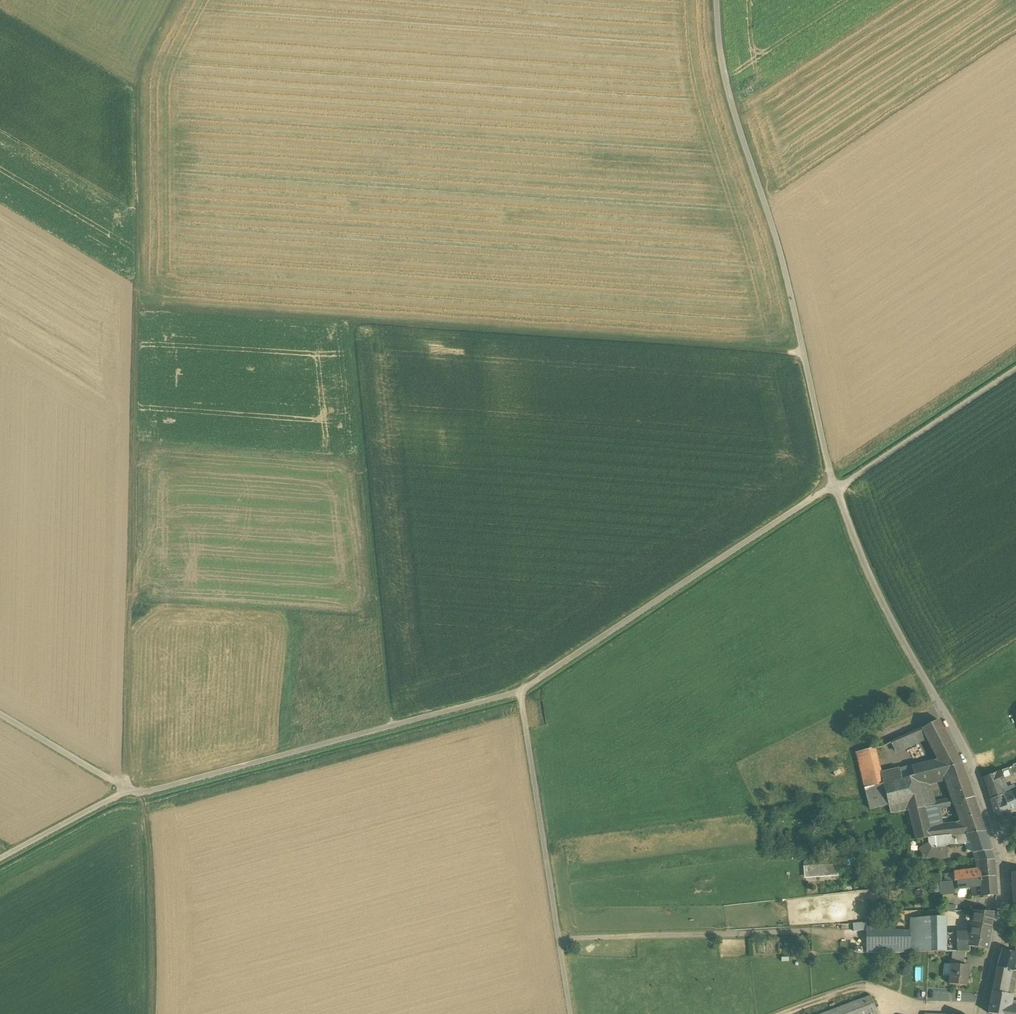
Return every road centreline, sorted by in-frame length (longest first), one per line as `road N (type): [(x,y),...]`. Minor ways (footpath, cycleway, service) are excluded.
road 1 (track): [(1015,369),(520,691),(127,791)]
road 2 (track): [(127,791),(139,70),(172,0)]
road 3 (track): [(939,696),(883,598),(837,488),(797,321),(728,89),(718,0)]
road 4 (track): [(137,307),(802,352)]
road 5 (track): [(352,323),(391,726)]
road 6 (track): [(571,1013),(520,691)]
road 7 (track): [(836,931),(559,942)]
road 8 (track): [(151,1013),(144,792)]
road 9 (residential): [(983,1013),(1007,910),(1001,846)]
road 10 (track): [(794,1013),(872,992),(956,1013)]
road 11 (residential): [(1001,846),(982,779),(939,696)]
road 12 (track): [(127,791),(0,715)]
road 13 (track): [(127,791),(0,859)]

